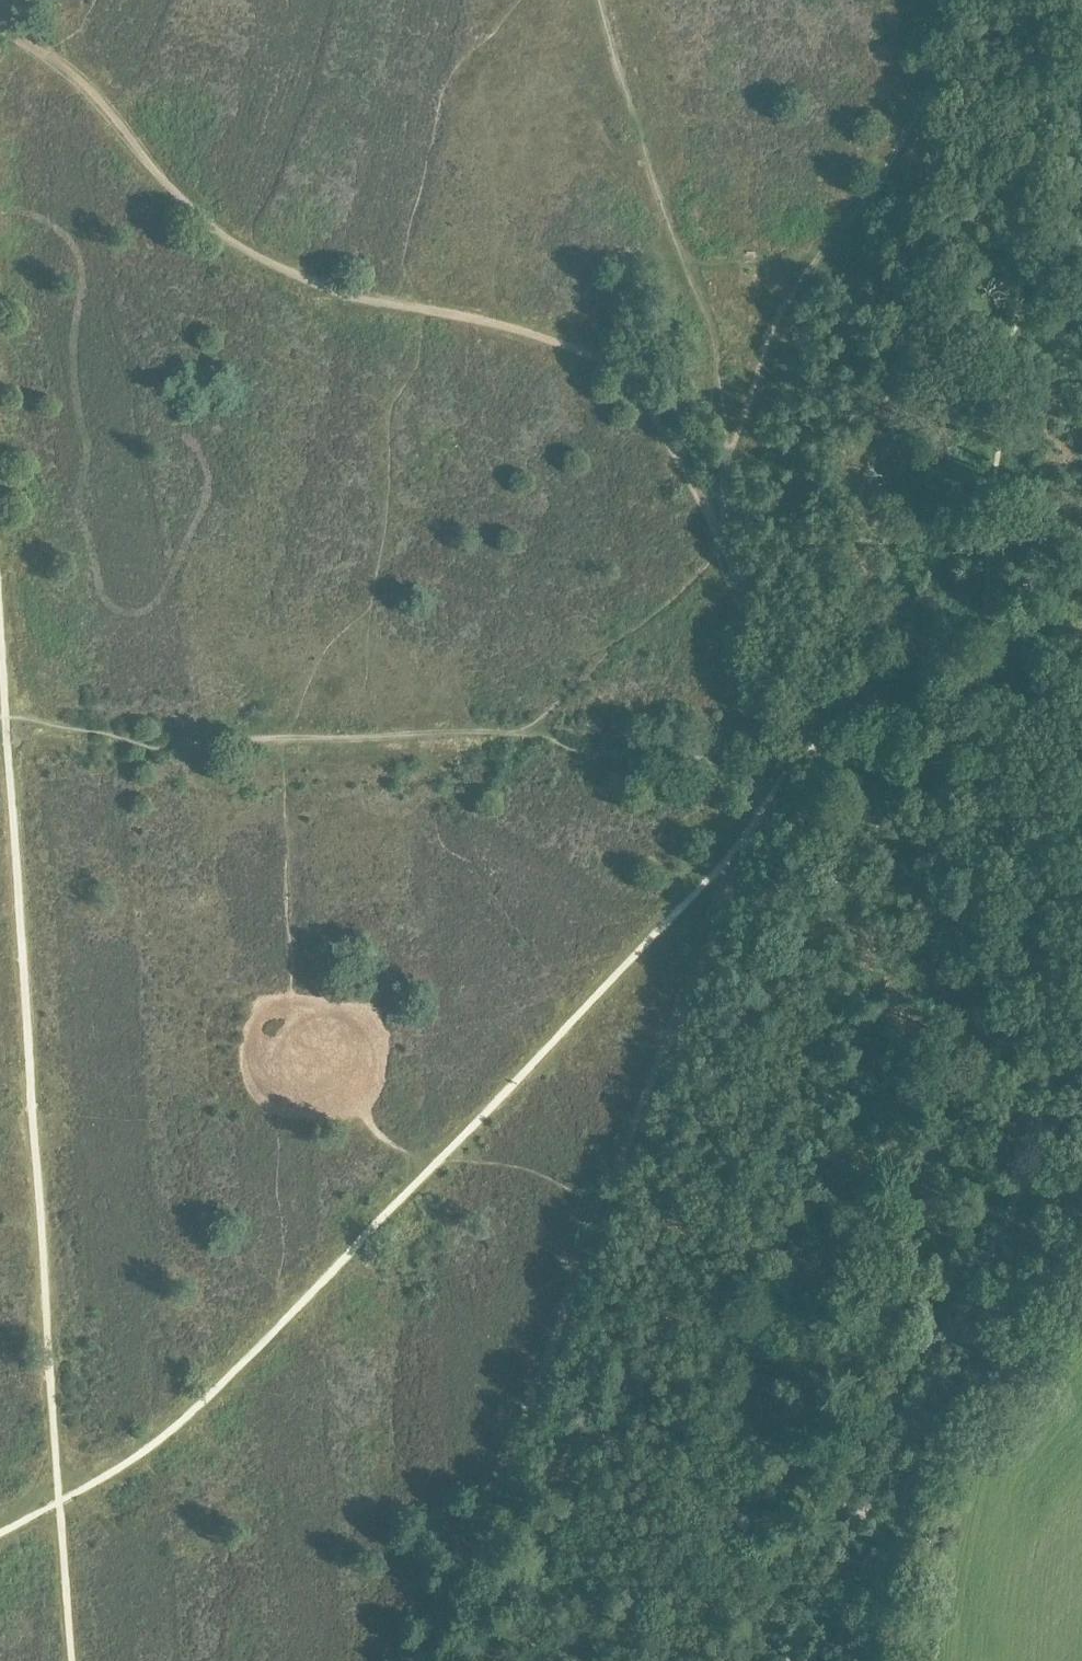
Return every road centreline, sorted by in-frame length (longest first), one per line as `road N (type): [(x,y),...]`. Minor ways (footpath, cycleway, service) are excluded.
road 1 (track): [(1009,1211),(784,1660)]
road 2 (track): [(1081,1083),(1009,1211)]

